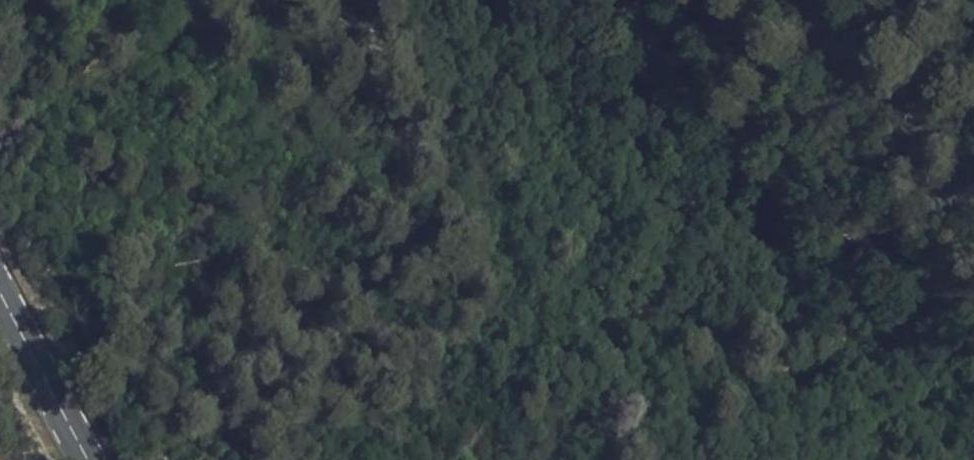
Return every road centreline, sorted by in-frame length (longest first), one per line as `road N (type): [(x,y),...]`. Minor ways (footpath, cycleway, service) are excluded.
road 1 (secondary): [(0,295),(86,459)]

